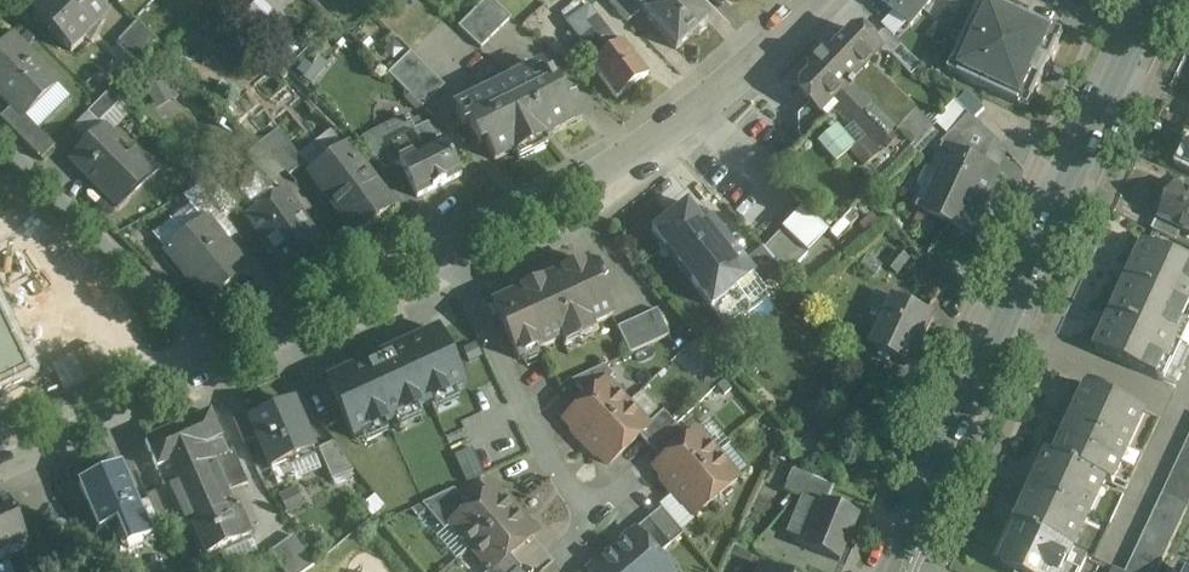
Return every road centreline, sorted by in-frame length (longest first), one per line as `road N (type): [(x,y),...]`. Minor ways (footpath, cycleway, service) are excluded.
road 1 (secondary): [(900,559),(1152,0)]
road 2 (residential): [(806,0),(658,141),(461,255)]
road 3 (residential): [(219,362),(0,140)]
road 4 (residential): [(461,255),(530,406),(602,524)]
road 5 (residential): [(461,255),(219,362)]
road 6 (residential): [(219,362),(0,461)]

